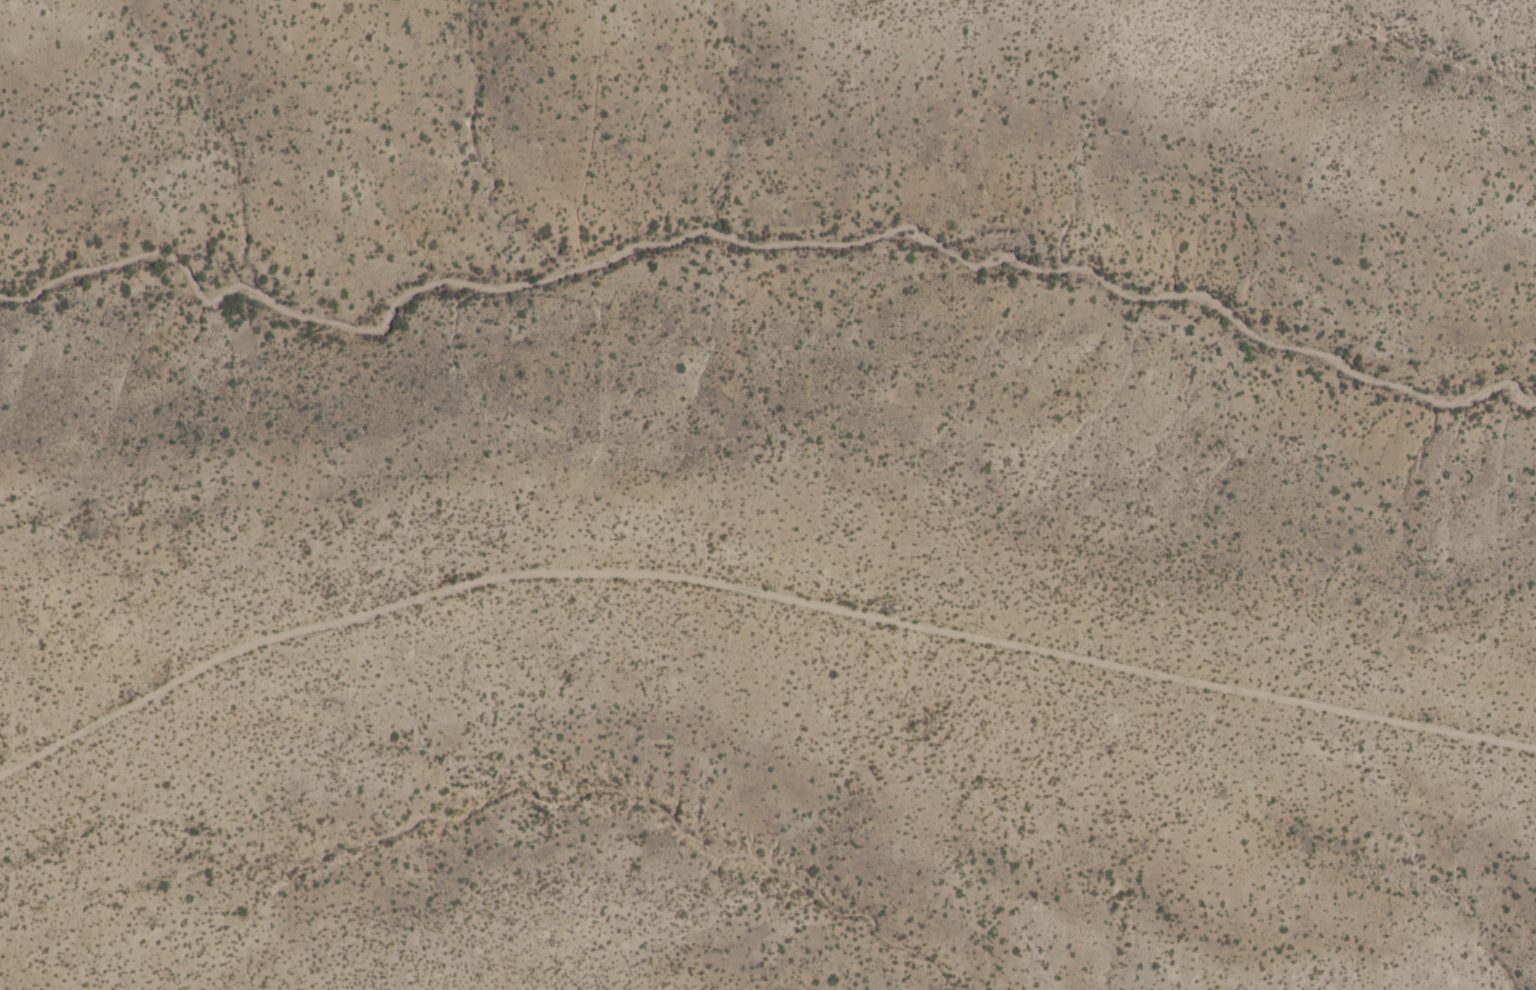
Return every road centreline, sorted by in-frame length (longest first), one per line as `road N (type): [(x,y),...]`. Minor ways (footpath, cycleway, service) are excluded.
road 1 (track): [(1535,745),(763,595),(547,567),(383,603),(223,655),(0,777)]

